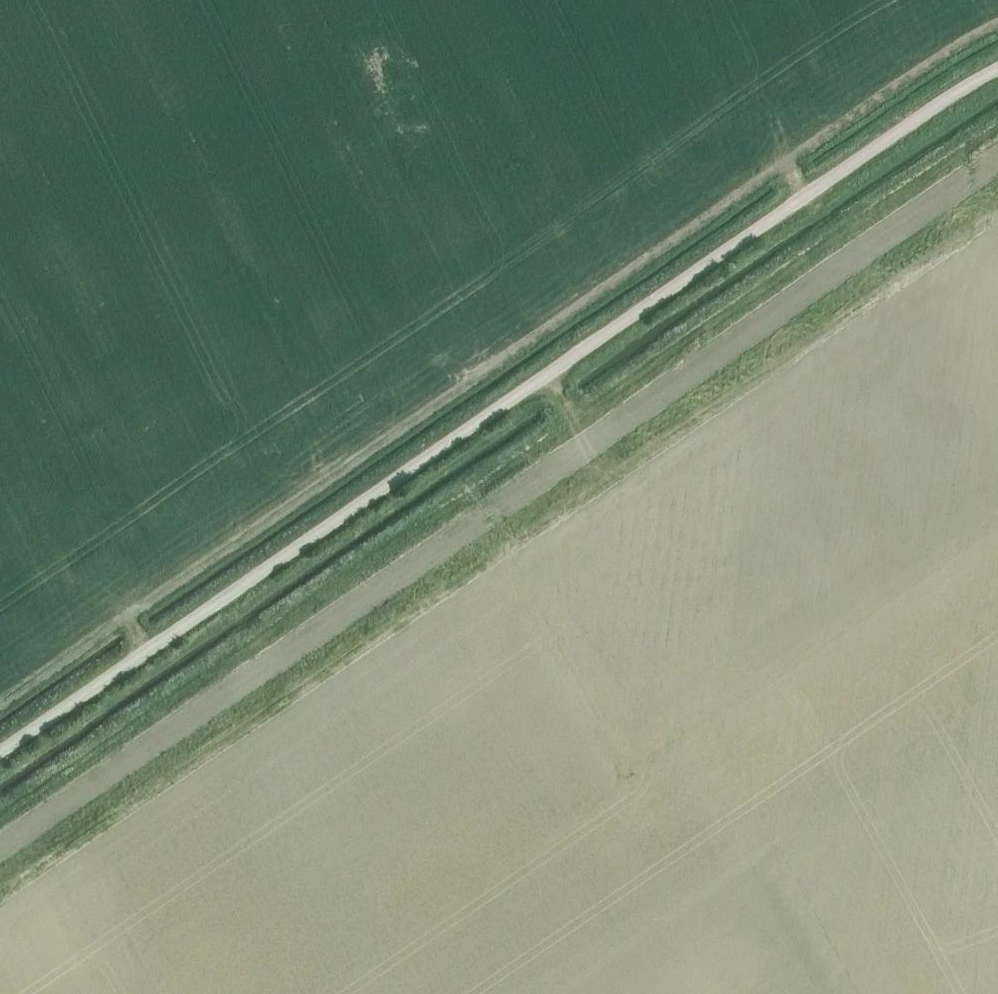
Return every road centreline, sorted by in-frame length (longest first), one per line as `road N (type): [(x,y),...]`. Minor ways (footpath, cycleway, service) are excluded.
road 1 (unclassified): [(0,747),(997,65)]

